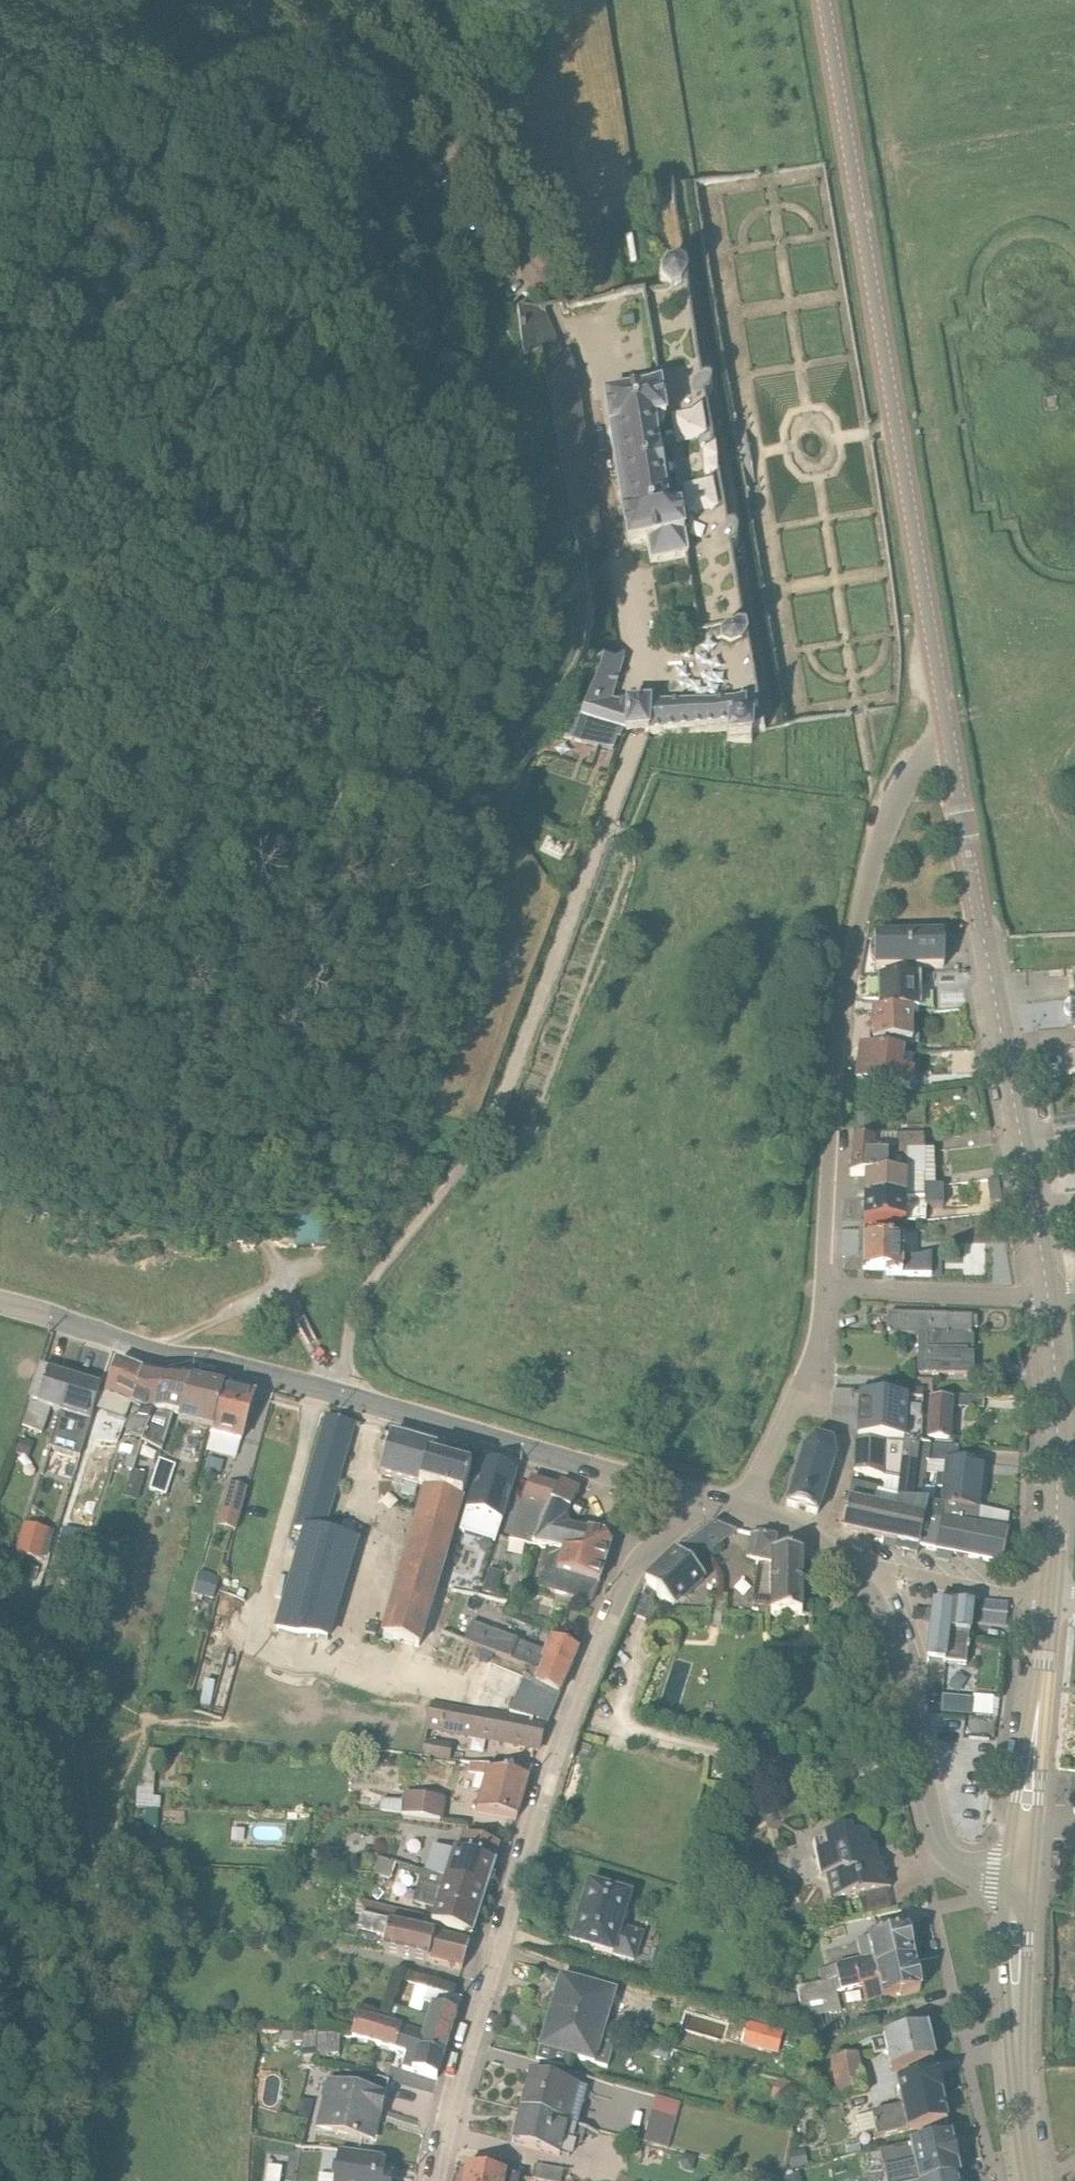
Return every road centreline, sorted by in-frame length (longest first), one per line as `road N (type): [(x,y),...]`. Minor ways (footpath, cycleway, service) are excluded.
road 1 (secondary): [(951,746),(824,0)]
road 2 (residential): [(704,1500),(629,1580),(570,1721),(484,1983),(434,2180)]
road 3 (tertiary): [(704,1500),(152,1336),(0,1301)]
road 4 (secondary): [(1048,1295),(951,746)]
road 5 (tertiary): [(1017,1873),(966,1864),(935,1839),(899,1664),(863,1579)]
road 6 (residential): [(824,1289),(834,1080),(854,935)]
road 7 (secondary): [(1017,1873),(1016,1978),(1034,2180)]
road 8 (secondary): [(1048,1295),(1058,1408),(1051,1597)]
road 9 (secondary): [(1051,1597),(1017,1873)]
road 10 (unclassified): [(499,230),(347,0)]
road 11 (residential): [(743,1511),(813,1357),(824,1289)]
road 12 (unclassified): [(854,935),(899,785),(924,755),(951,746)]
road 13 (residential): [(824,1289),(1048,1295)]
road 14 (residential): [(1051,1597),(890,1571),(863,1579)]
road 15 (tertiary): [(863,1579),(819,1542),(743,1511)]
road 16 (track): [(429,127),(448,105),(456,0)]

